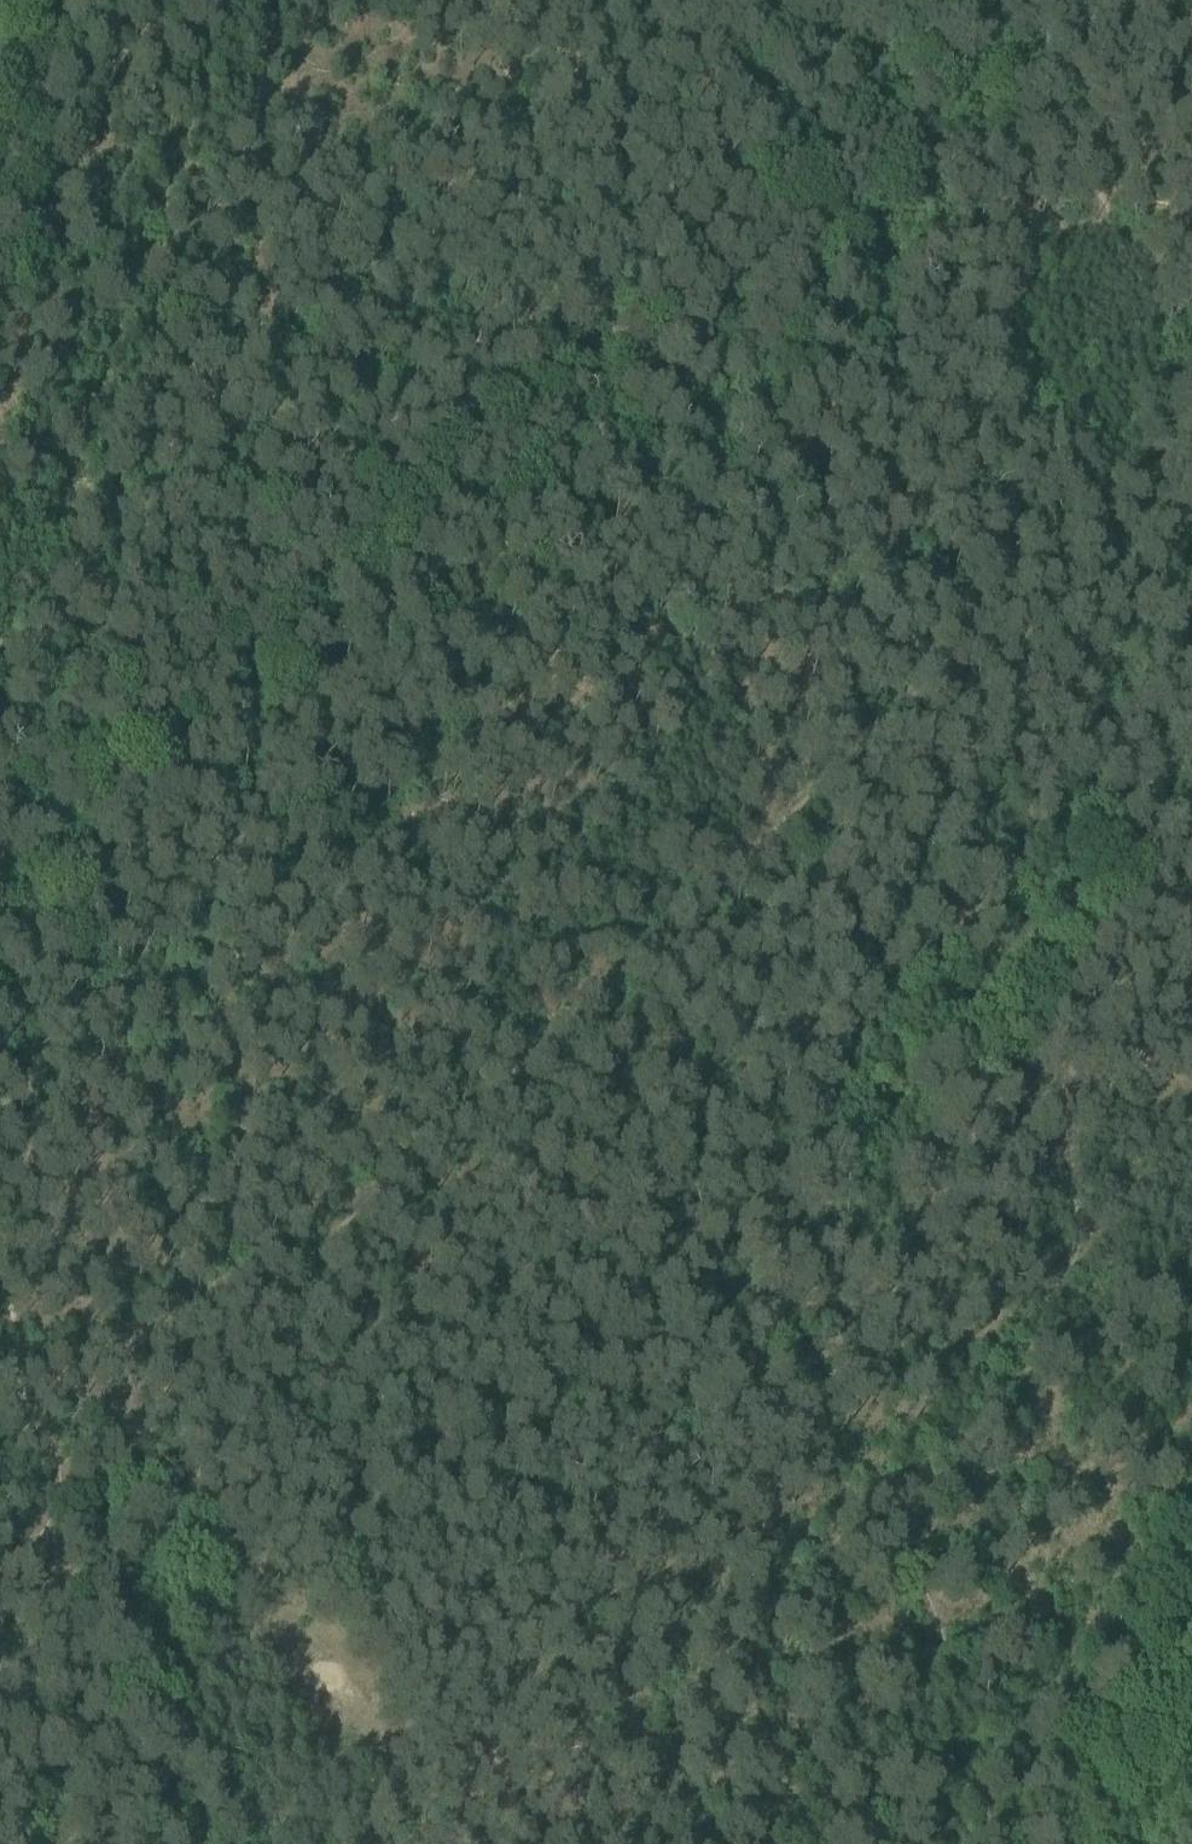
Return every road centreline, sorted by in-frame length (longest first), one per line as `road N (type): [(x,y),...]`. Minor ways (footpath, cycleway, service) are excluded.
road 1 (track): [(1191,429),(61,1507)]
road 2 (track): [(1034,1843),(1191,1659)]

